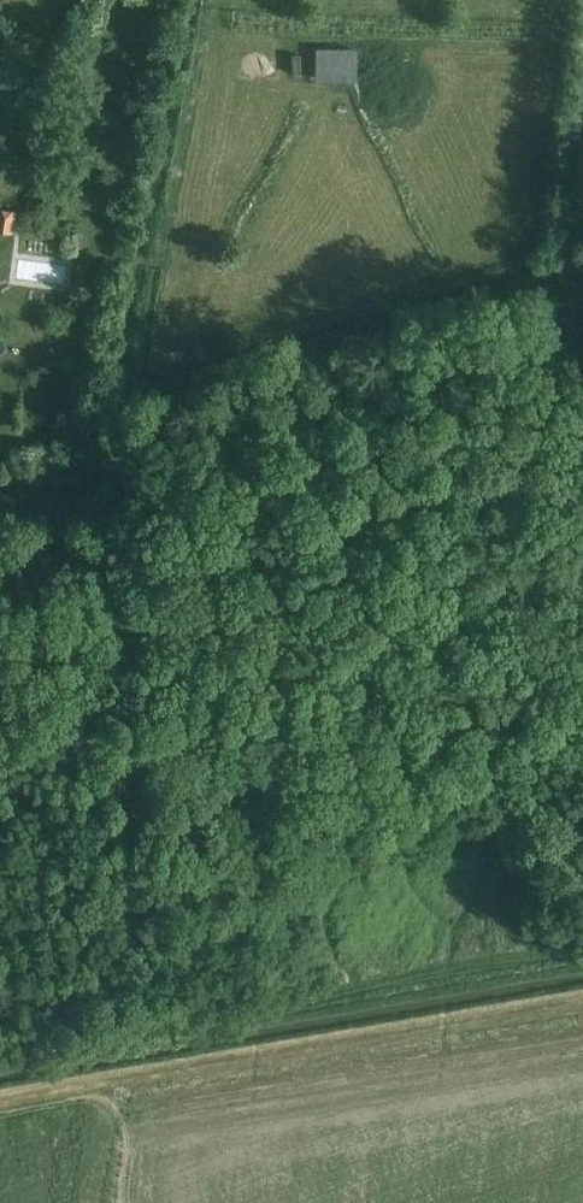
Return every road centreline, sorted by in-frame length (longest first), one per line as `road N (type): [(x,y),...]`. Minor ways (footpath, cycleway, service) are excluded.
road 1 (track): [(582,373),(537,378),(498,356),(0,527)]

